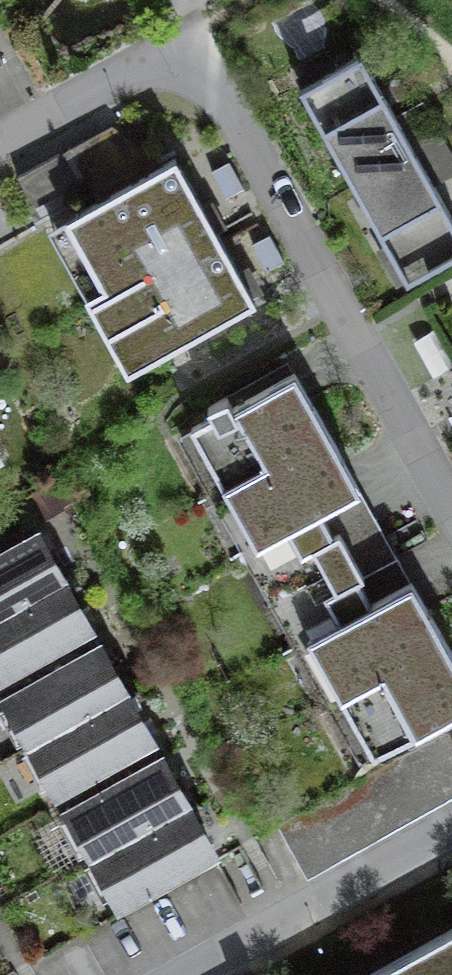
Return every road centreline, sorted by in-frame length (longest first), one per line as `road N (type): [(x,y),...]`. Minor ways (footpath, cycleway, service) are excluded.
road 1 (residential): [(451,512),(202,53),(0,160)]
road 2 (residential): [(211,974),(451,847)]

